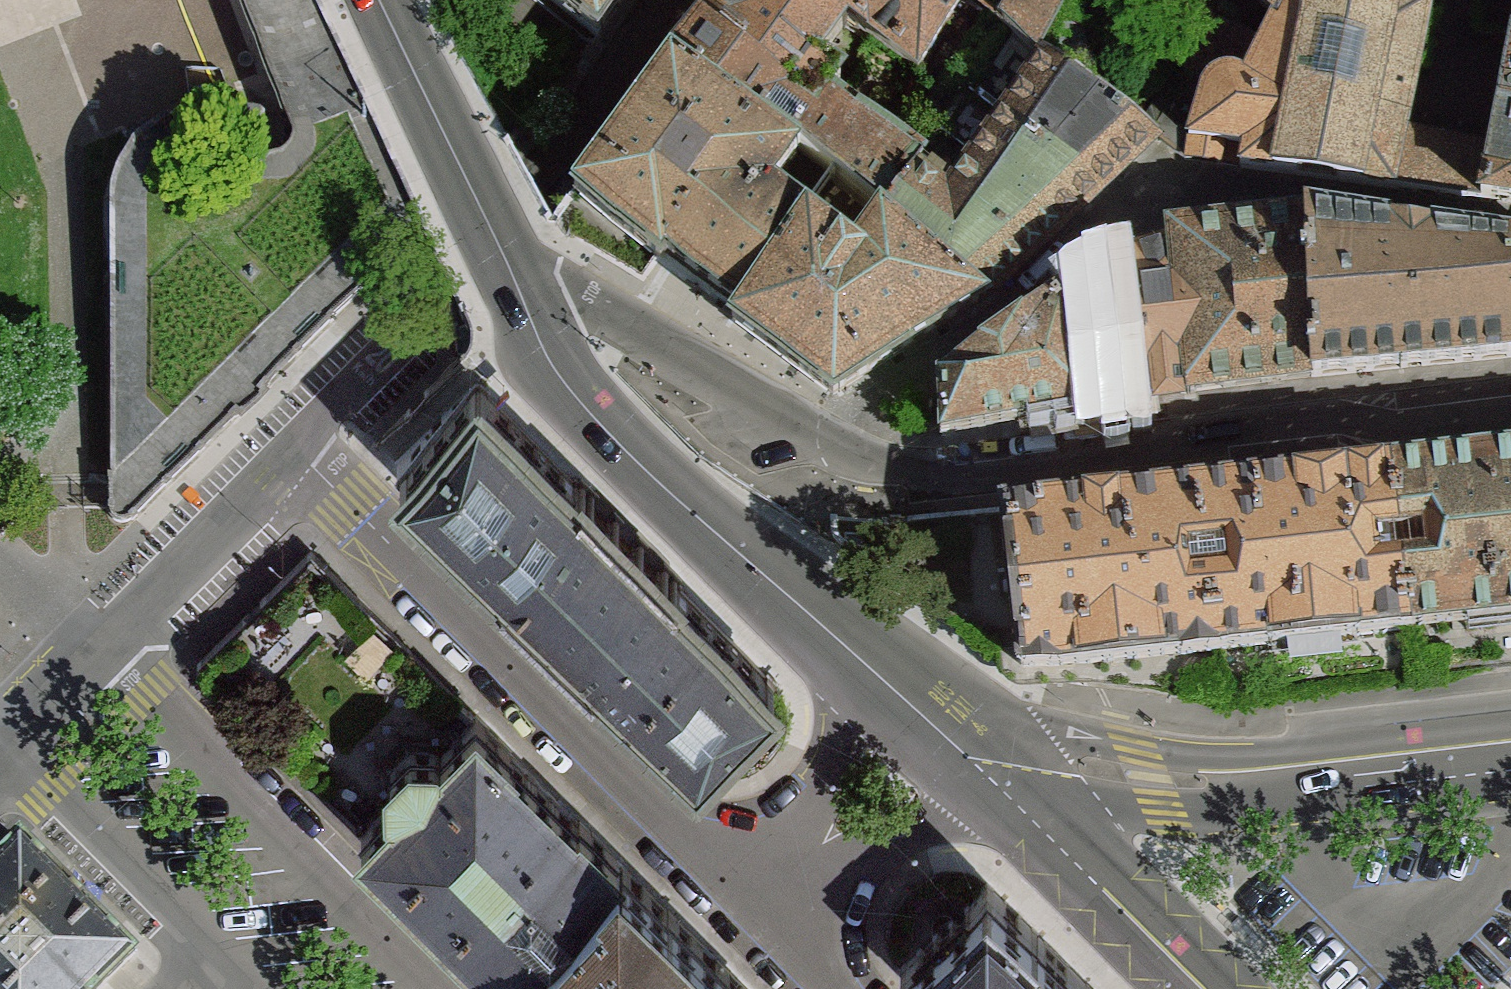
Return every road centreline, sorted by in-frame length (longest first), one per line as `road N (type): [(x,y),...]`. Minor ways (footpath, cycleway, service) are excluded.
road 1 (residential): [(1510,406),(932,473),(863,459),(552,283),(514,280)]
road 2 (residential): [(300,454),(762,918)]
road 3 (residential): [(300,454),(572,137),(673,0)]
road 4 (tertiary): [(514,280),(598,423),(866,658)]
road 5 (tertiary): [(1002,781),(1077,769),(1227,781),(1510,755)]
road 6 (residential): [(428,988),(96,653)]
road 7 (residential): [(6,742),(231,978)]
road 8 (tertiary): [(380,0),(514,280)]
road 9 (tertiary): [(1002,781),(1204,988)]
road 10 (residential): [(96,653),(300,454)]
road 11 (residential): [(866,658),(802,873)]
road 12 (residential): [(802,873),(1002,781)]
road 13 (tertiary): [(866,658),(1002,781)]
road 14 (residential): [(6,742),(96,653)]

